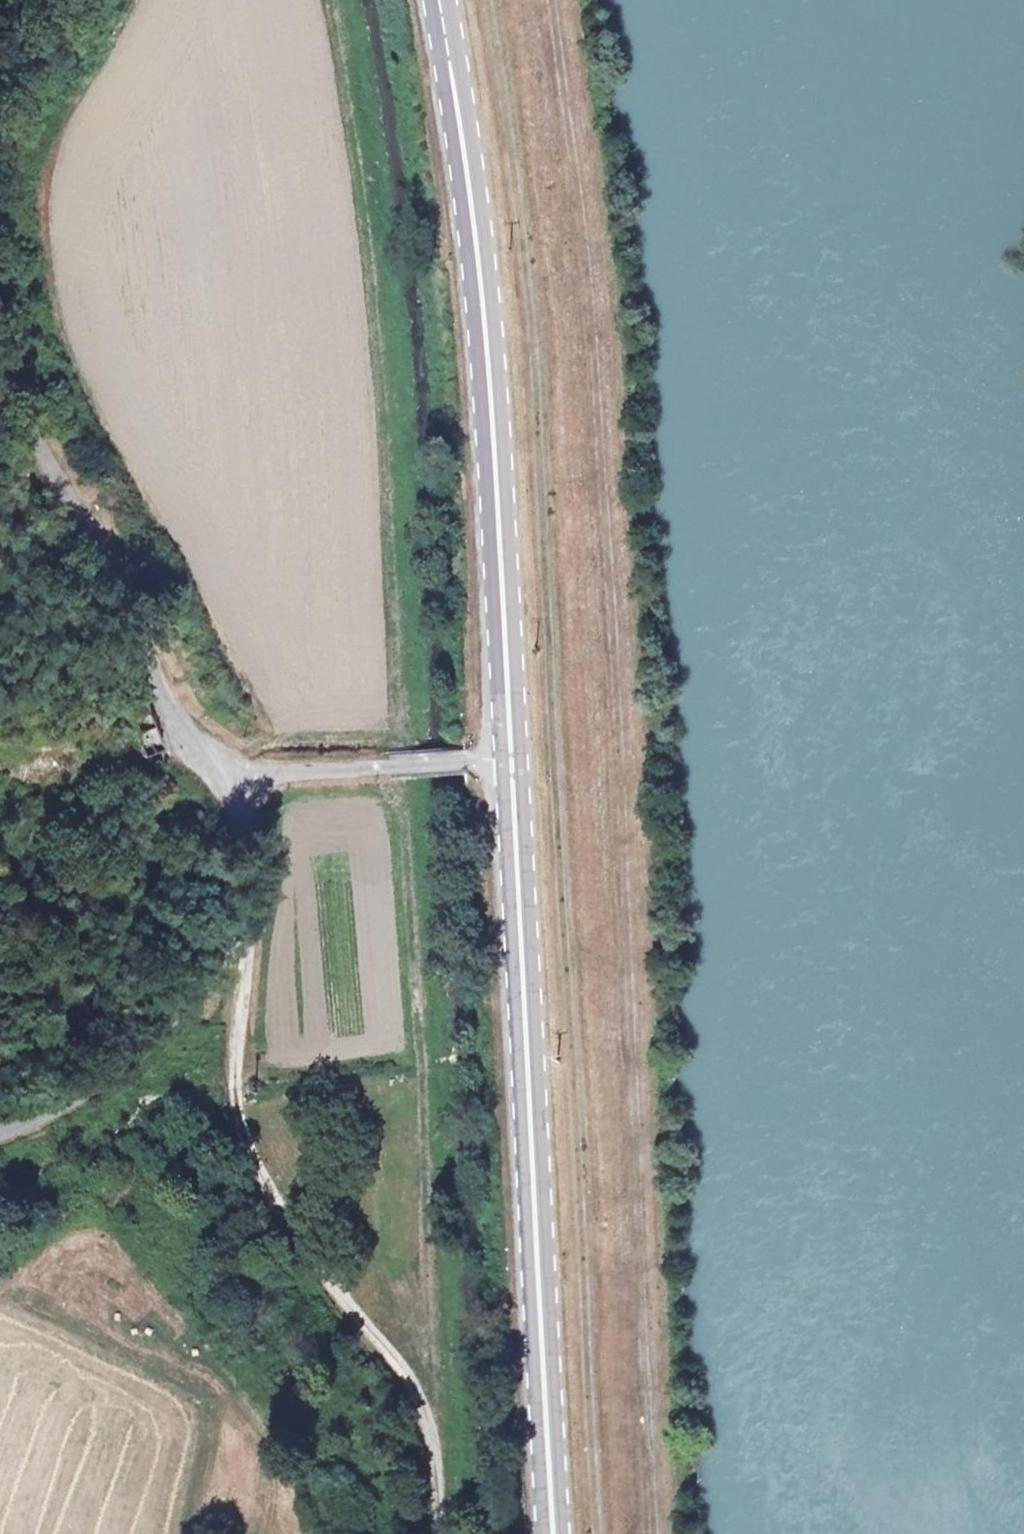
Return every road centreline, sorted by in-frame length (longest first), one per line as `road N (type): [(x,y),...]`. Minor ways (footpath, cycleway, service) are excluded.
road 1 (track): [(485,0),(522,207),(601,1533)]
road 2 (track): [(659,1533),(602,466),(571,138),(548,0)]
road 3 (primary): [(514,758),(553,1533)]
road 4 (primary): [(437,0),(495,374),(514,758)]
road 5 (track): [(437,1533),(427,1414),(323,1277),(244,1139),(234,1065),(247,924)]
road 6 (unclassified): [(248,778),(193,747),(169,717),(121,574),(58,488),(0,362)]
road 7 (unclassified): [(0,1138),(107,1091),(215,1003),(247,924),(248,778)]
road 8 (unclassified): [(248,778),(514,758)]
road 9 (unclassified): [(0,131),(65,0)]

